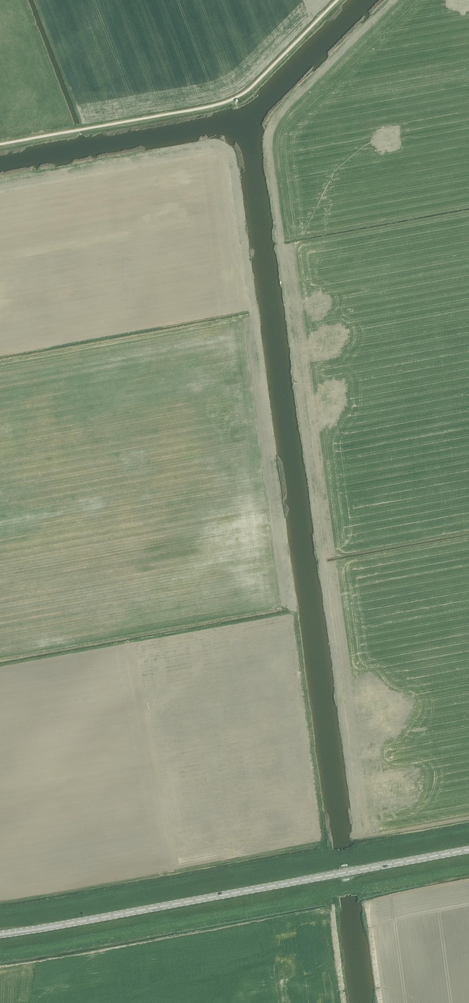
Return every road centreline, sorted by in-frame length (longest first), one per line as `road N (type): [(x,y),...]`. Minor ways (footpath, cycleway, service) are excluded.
road 1 (secondary): [(0,934),(468,849)]

